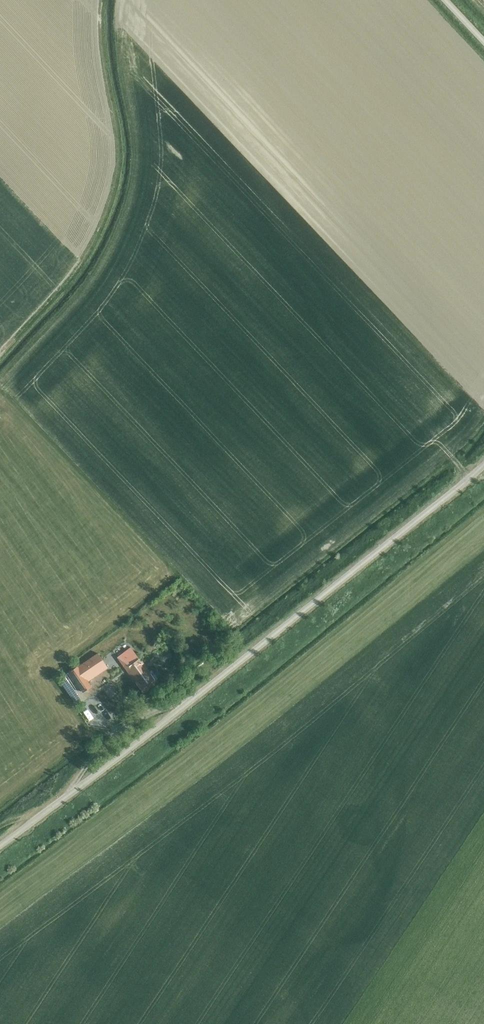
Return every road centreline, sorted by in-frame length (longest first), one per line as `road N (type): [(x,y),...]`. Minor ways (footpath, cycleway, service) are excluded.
road 1 (unclassified): [(0,845),(483,465)]

